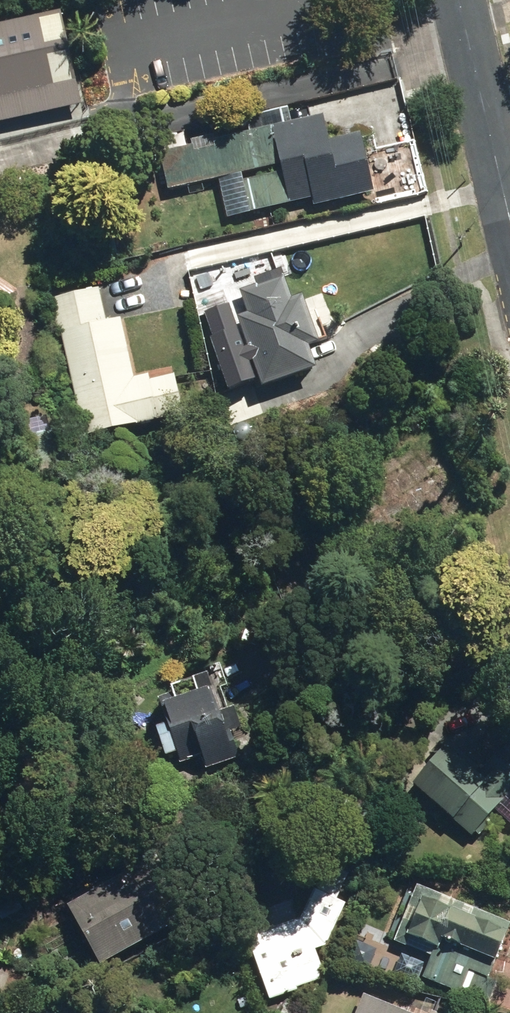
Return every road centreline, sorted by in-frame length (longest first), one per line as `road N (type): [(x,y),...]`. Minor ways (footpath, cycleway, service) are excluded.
road 1 (tertiary): [(509,221),(459,0)]

